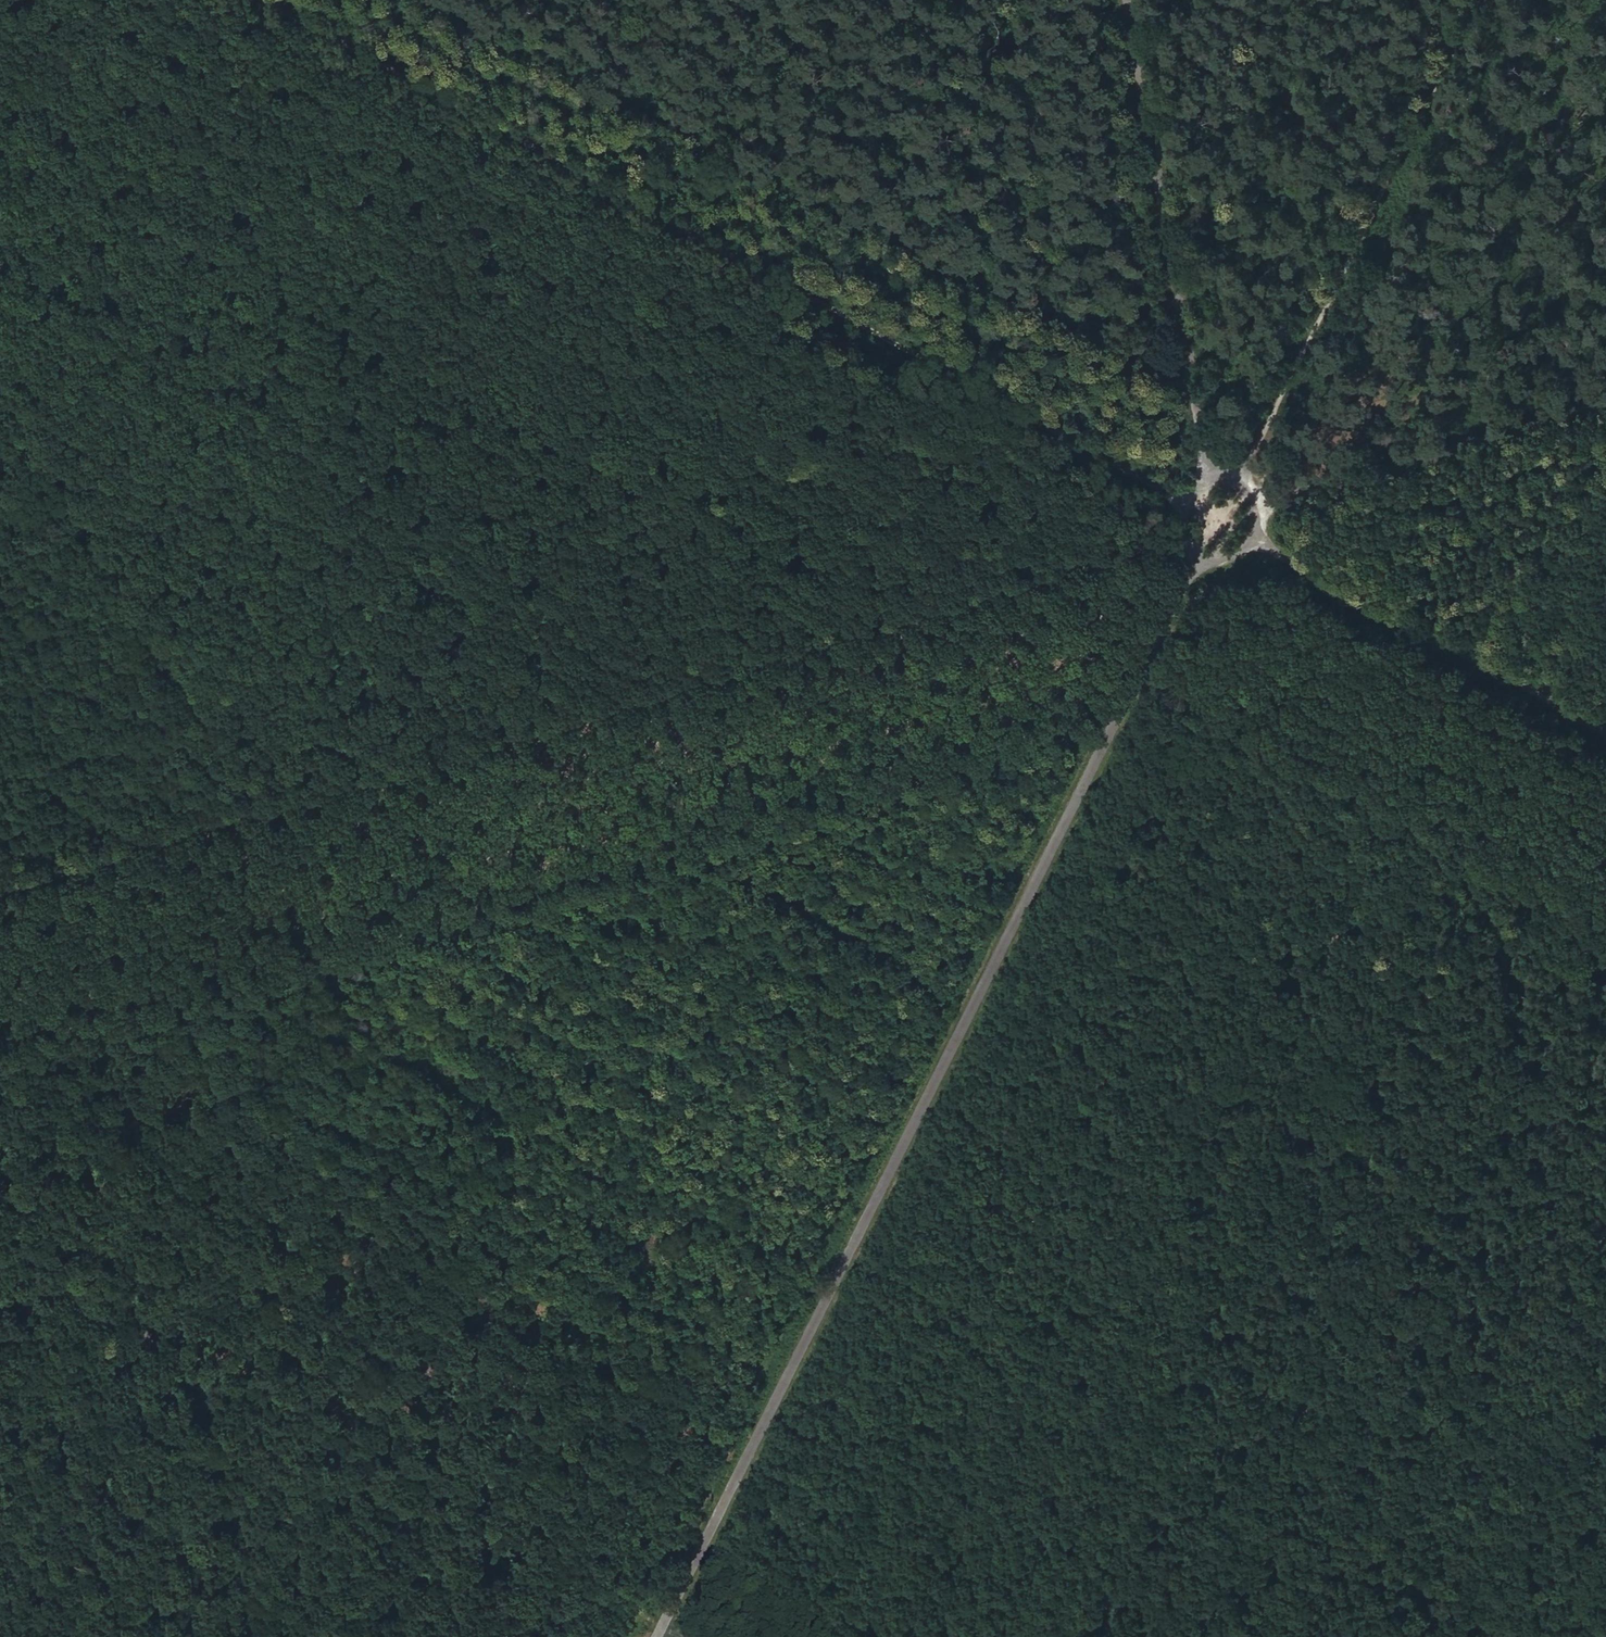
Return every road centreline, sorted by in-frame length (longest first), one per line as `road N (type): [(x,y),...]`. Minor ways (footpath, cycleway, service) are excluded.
road 1 (track): [(277,0),(1186,500)]
road 2 (track): [(1253,537),(1605,729)]

